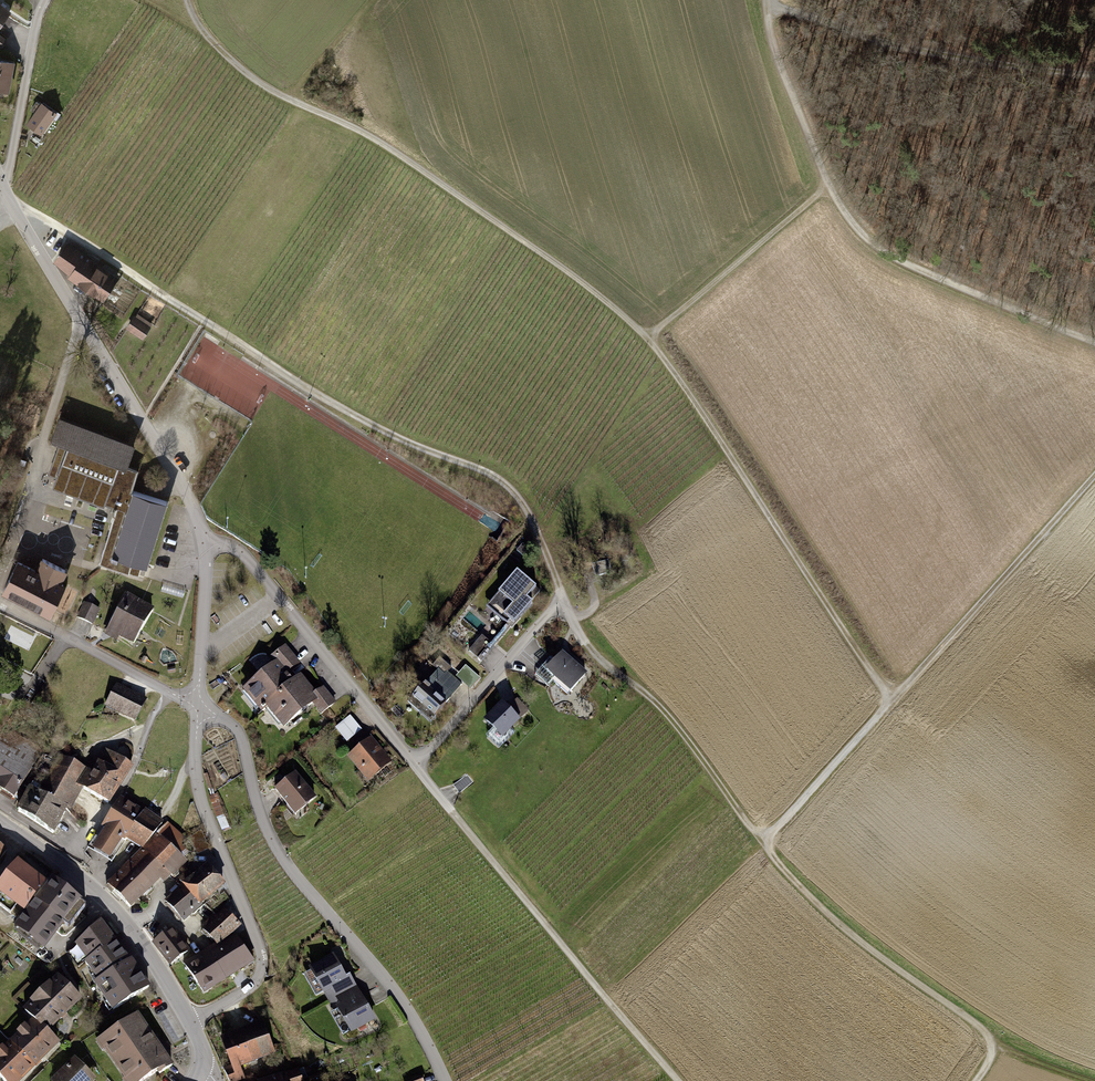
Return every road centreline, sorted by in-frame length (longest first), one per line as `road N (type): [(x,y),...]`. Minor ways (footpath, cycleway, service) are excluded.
road 1 (track): [(14,206),(362,421),(496,480),(526,504),(566,604),(605,664),(652,701),(765,846),(837,921),(992,1043),(1080,1080)]
road 2 (track): [(207,541),(244,555),(679,1080)]
road 3 (residential): [(199,707),(207,541),(1,181)]
road 4 (track): [(648,337),(562,265),(390,149),(237,66),(202,31),(187,0)]
road 5 (residential): [(199,707),(241,737),(281,856),(395,990),(448,1080)]
road 6 (track): [(894,703),(648,337)]
road 7 (residential): [(199,707),(196,775),(262,964),(242,993),(189,1021)]
road 8 (track): [(766,8),(831,20),(880,42),(1094,72)]
road 9 (track): [(1094,343),(893,258),(867,239),(828,186)]
road 10 (track): [(1094,478),(894,703)]
road 11 (tertiary): [(189,1021),(118,910),(0,820)]
road 12 (track): [(648,337),(828,186)]
road 13 (residential): [(0,604),(199,707)]
road 14 (track): [(566,604),(552,610),(415,767)]
road 15 (track): [(828,186),(767,0)]
road 16 (track): [(894,703),(765,846)]
road 17 (residential): [(1,181),(46,0)]
road 18 (track): [(288,98),(373,0)]

